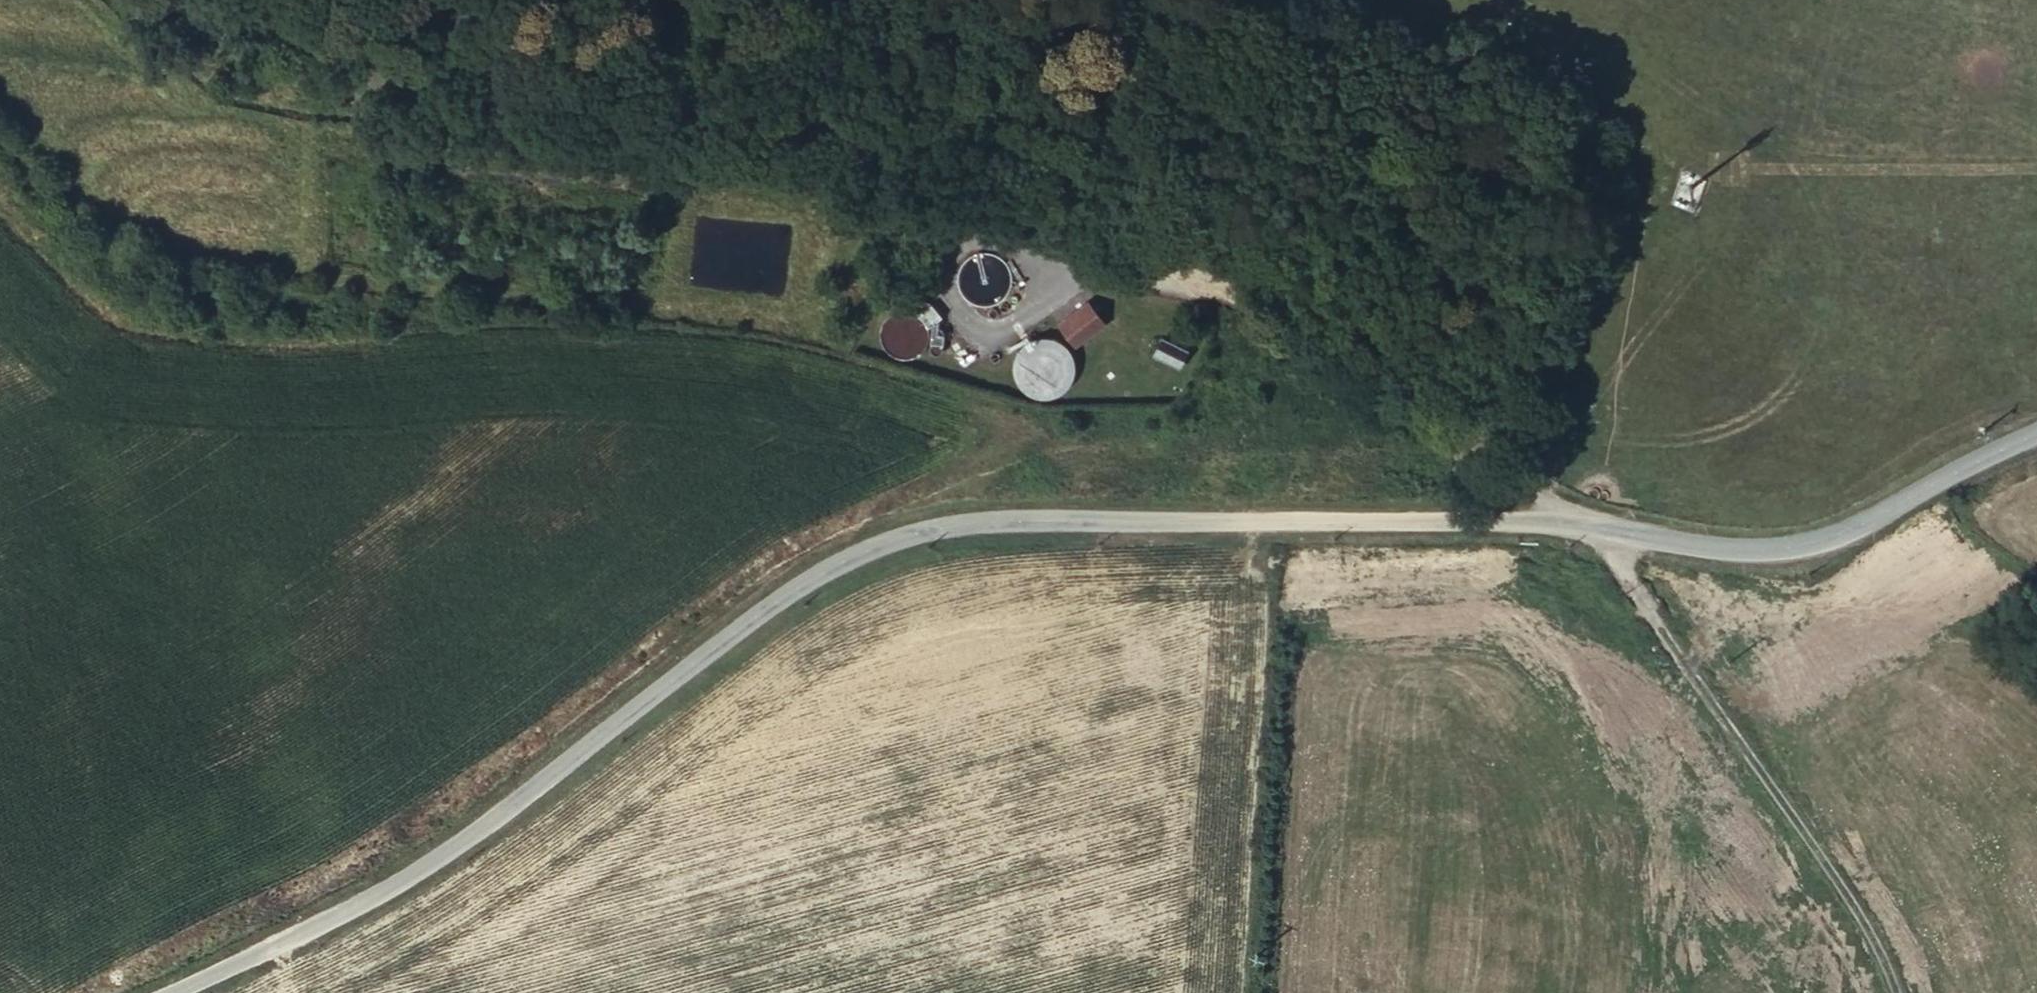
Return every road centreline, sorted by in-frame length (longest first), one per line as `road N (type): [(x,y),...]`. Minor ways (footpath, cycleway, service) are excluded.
road 1 (tertiary): [(2036,437),(1820,544),(1775,551),(1545,519),(1013,518),(934,525),(848,558),(795,591),(374,896),(172,992)]
road 2 (track): [(1608,526),(1644,602),(1824,852),(1900,992)]

